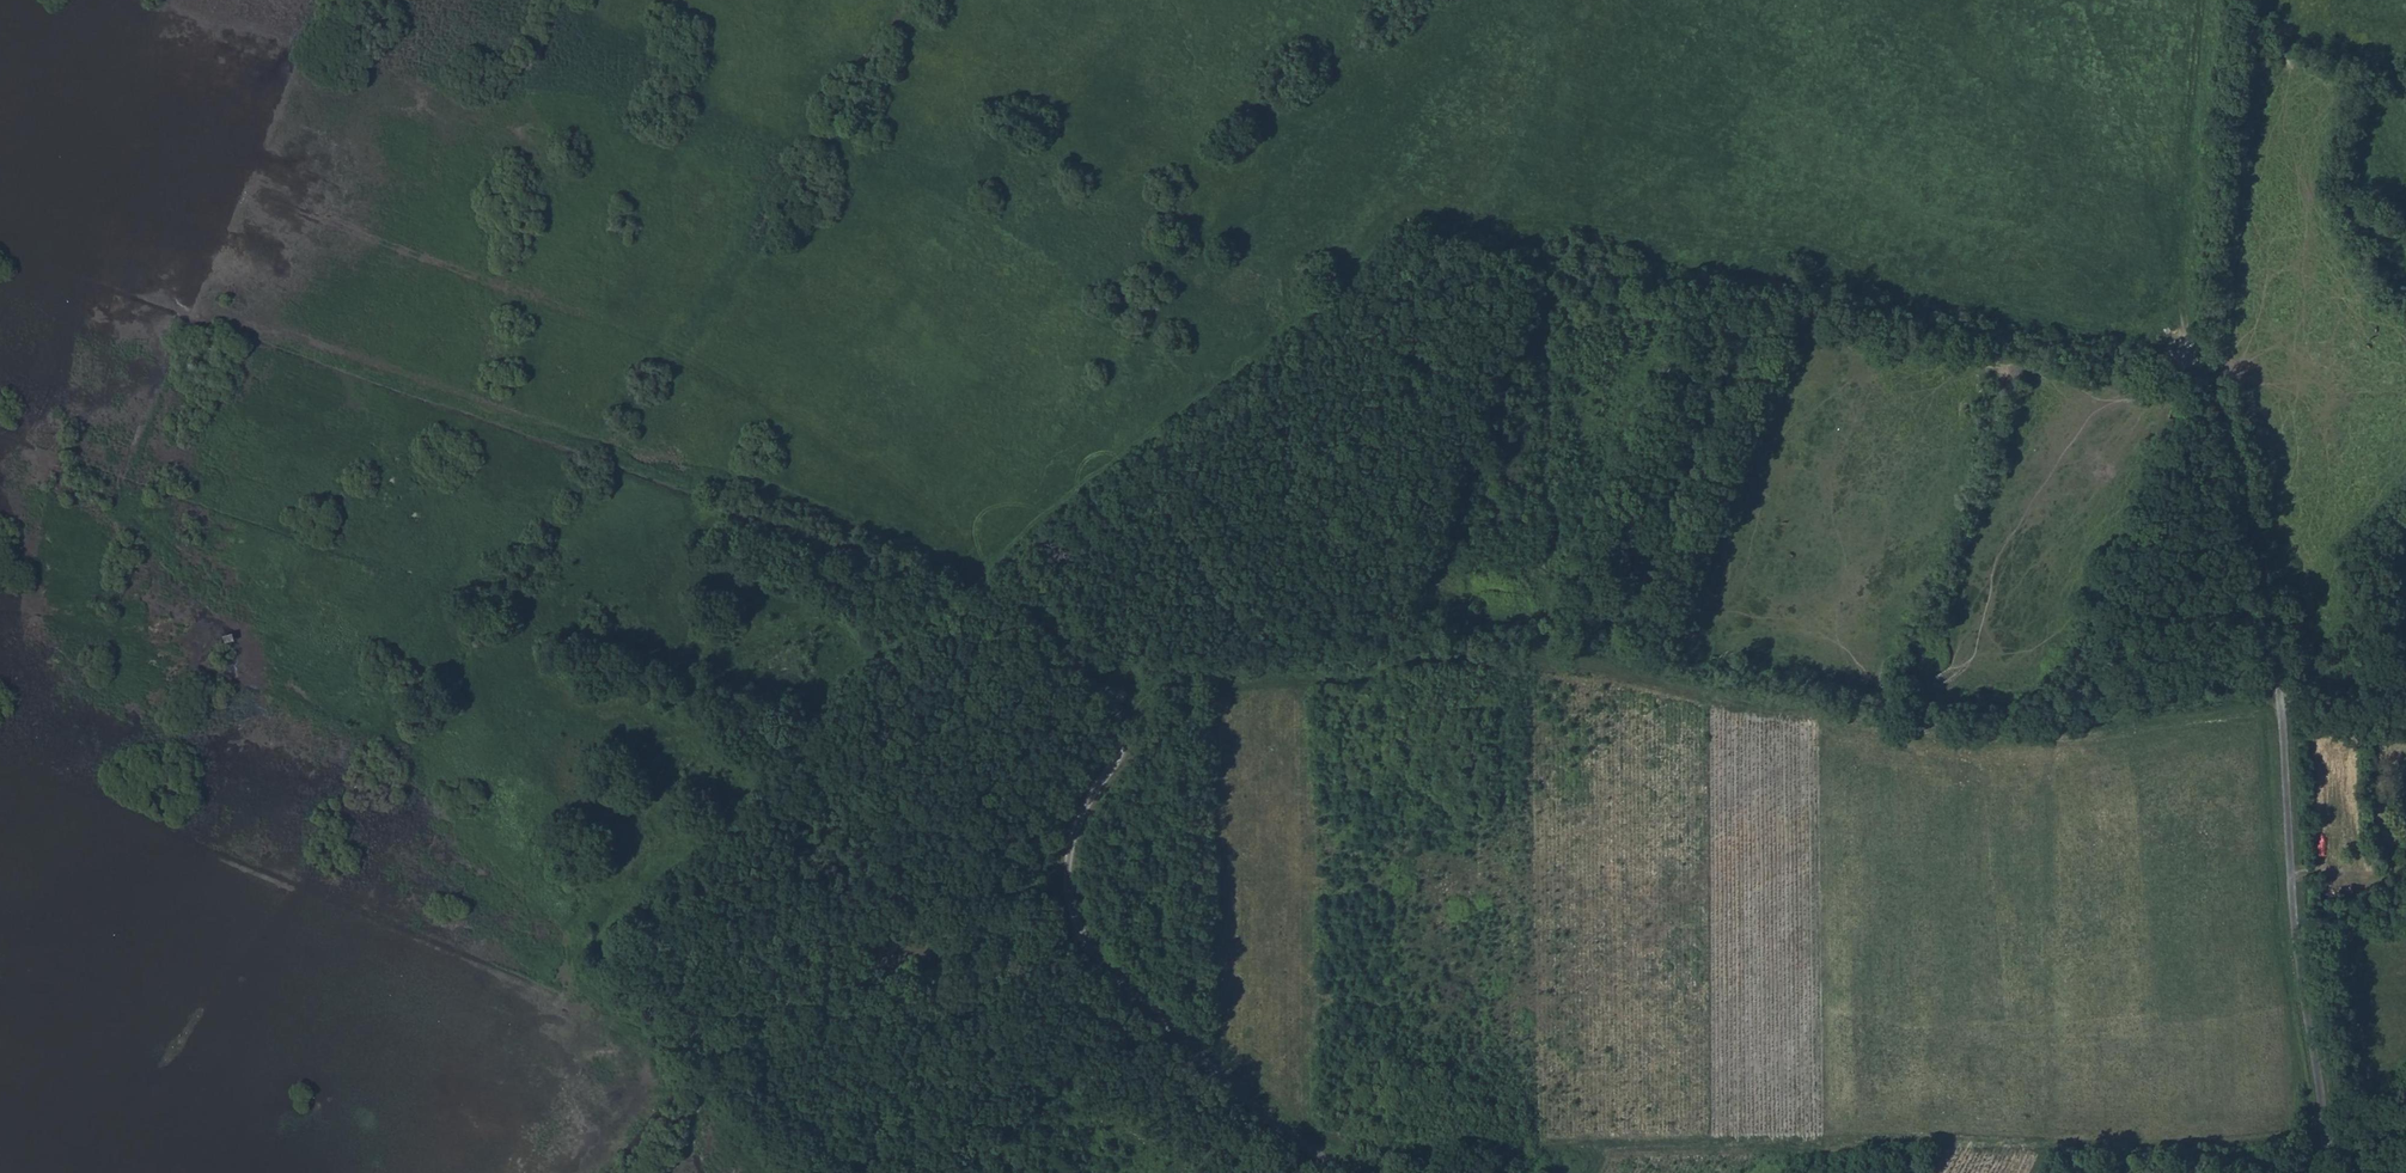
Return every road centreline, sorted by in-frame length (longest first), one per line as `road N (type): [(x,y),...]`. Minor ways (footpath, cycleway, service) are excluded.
road 1 (unclassified): [(2311,1172),(2328,1138),(2280,713),(2239,528),(2189,365)]
road 2 (unclassified): [(1028,608),(1140,728),(1086,811),(1069,855),(1069,907),(1085,941),(1212,1075),(1350,1172)]

